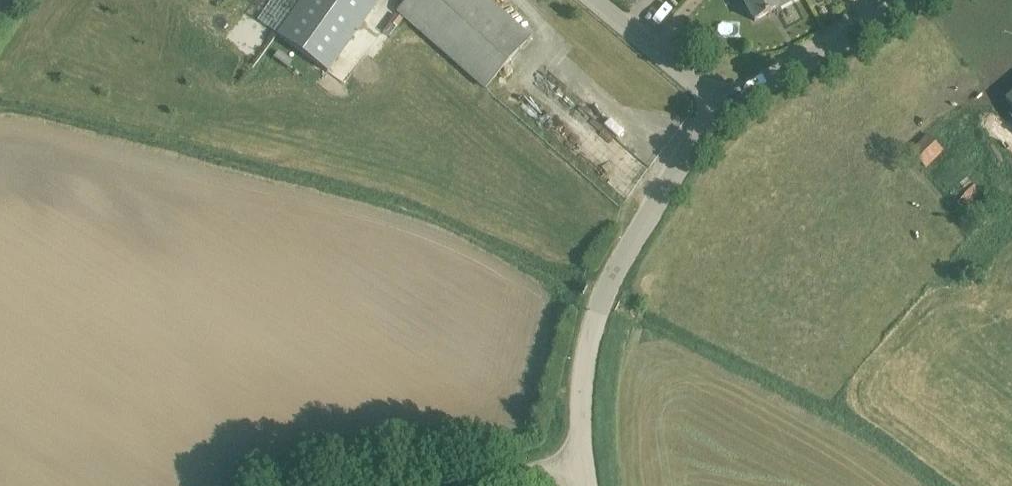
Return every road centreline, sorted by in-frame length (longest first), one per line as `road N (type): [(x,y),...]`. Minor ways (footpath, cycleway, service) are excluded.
road 1 (tertiary): [(582,474),(593,339),(617,276),(688,151),(725,107)]
road 2 (tertiary): [(725,107),(911,0)]
road 3 (unclassified): [(423,485),(582,474)]
road 4 (unclassified): [(725,107),(615,0)]

